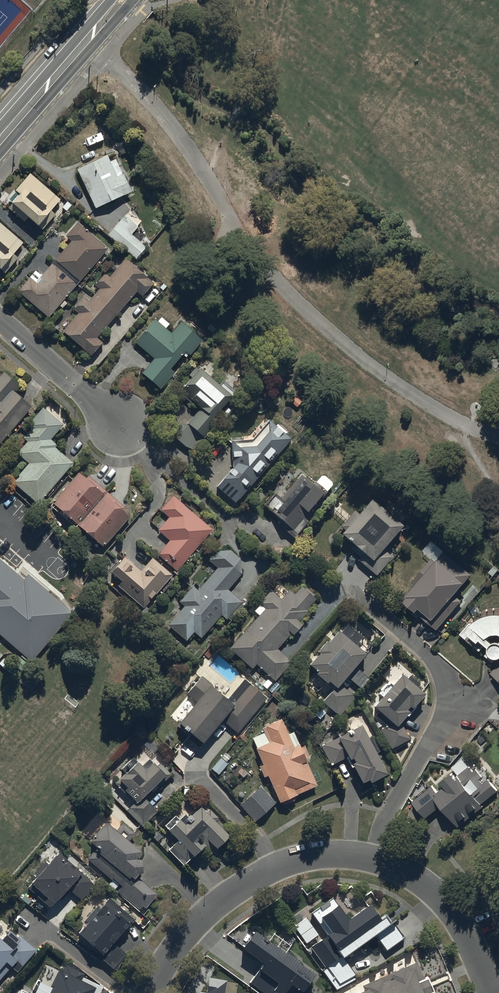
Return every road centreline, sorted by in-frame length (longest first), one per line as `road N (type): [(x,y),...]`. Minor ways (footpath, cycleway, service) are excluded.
road 1 (residential): [(372,859),(392,798),(444,705),(428,660),(350,595)]
road 2 (residential): [(372,859),(302,859),(259,876),(209,910),(152,992)]
road 3 (residential): [(491,992),(460,925),(435,893),(372,859)]
road 4 (tertiary): [(122,0),(0,140)]
road 5 (residential): [(0,320),(123,431)]

